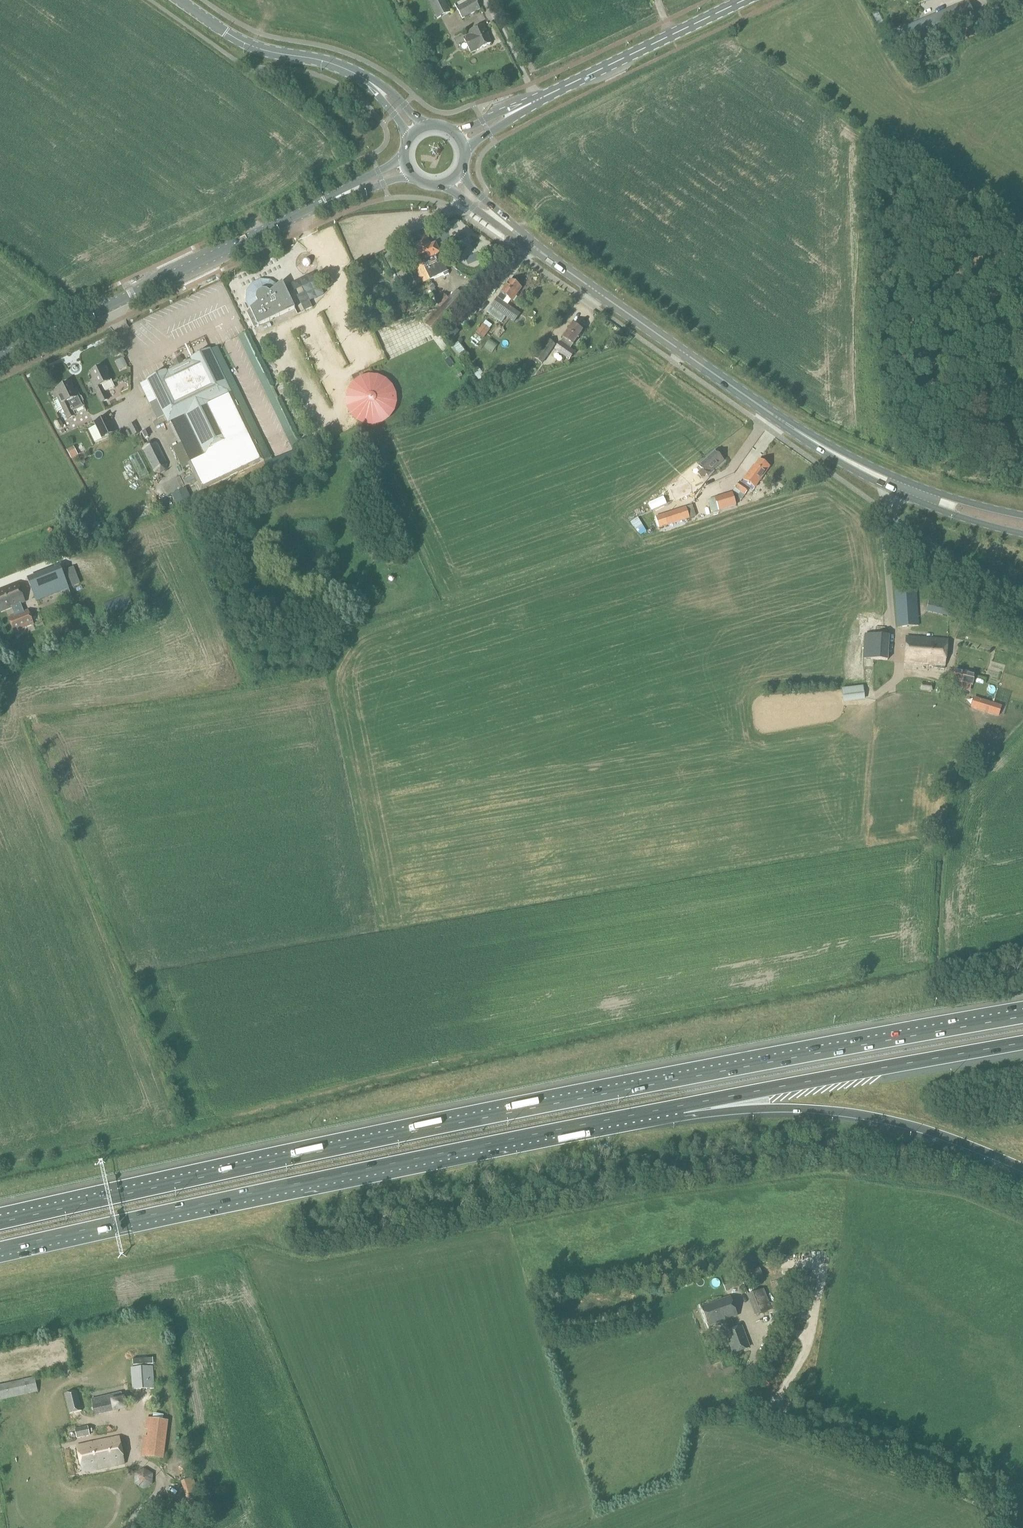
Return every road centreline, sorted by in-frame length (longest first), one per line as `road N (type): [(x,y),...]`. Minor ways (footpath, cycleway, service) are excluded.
road 1 (motorway): [(1022,1016),(452,1124),(0,1223)]
road 2 (motorway): [(0,1249),(682,1105)]
road 3 (secondary): [(0,359),(348,193)]
road 4 (motorway): [(682,1105),(900,1122),(1022,1167)]
road 5 (motorway): [(682,1105),(1022,1043)]
road 6 (secondary): [(781,421),(502,220)]
road 7 (secondary): [(781,421),(895,492),(1022,535)]
road 8 (secondary): [(1022,516),(901,479),(781,421)]
road 9 (secondary): [(522,109),(745,0)]
road 10 (secondary): [(375,86),(339,66),(241,41),(180,0)]

